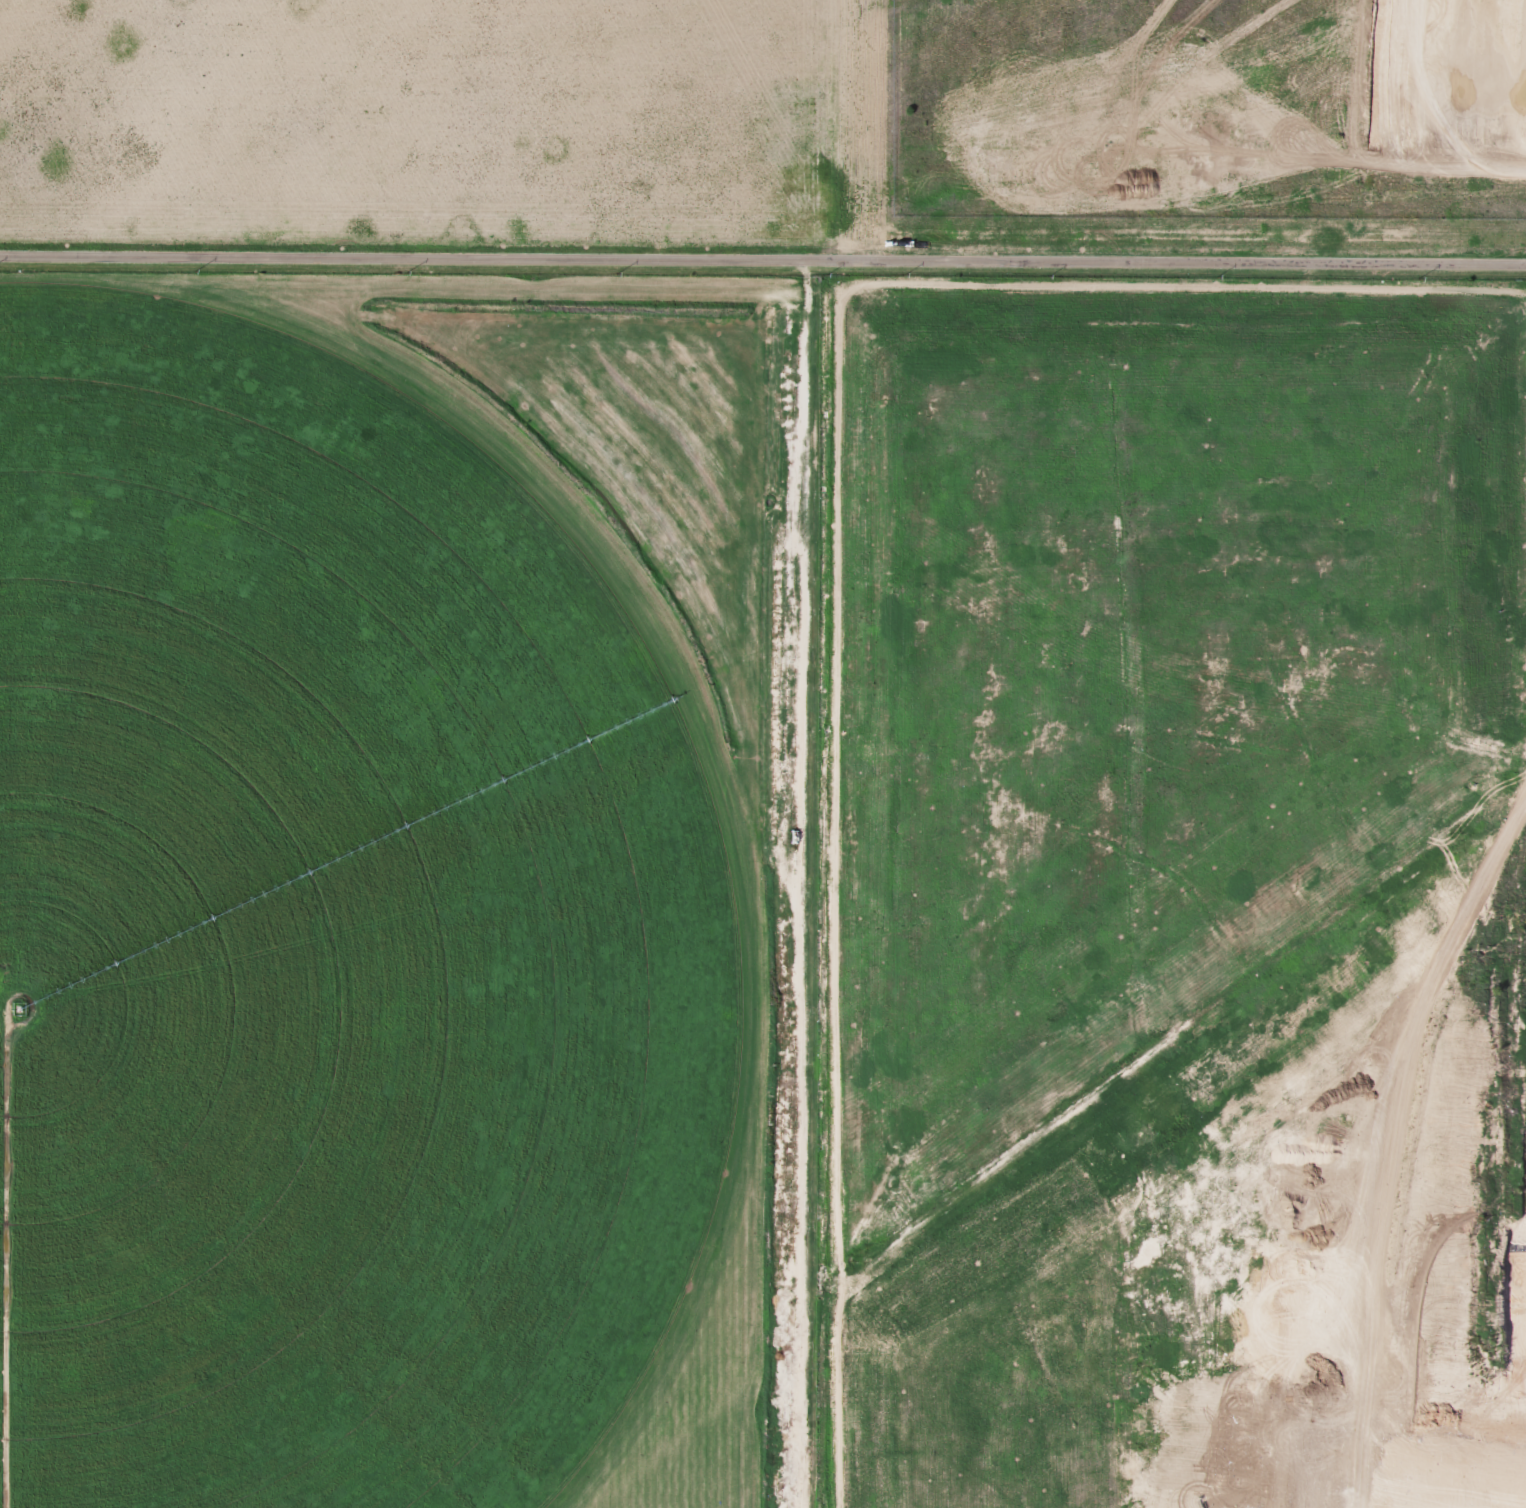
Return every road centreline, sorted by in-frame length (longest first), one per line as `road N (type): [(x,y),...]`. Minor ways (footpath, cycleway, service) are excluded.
road 1 (residential): [(0,257),(1525,265)]

